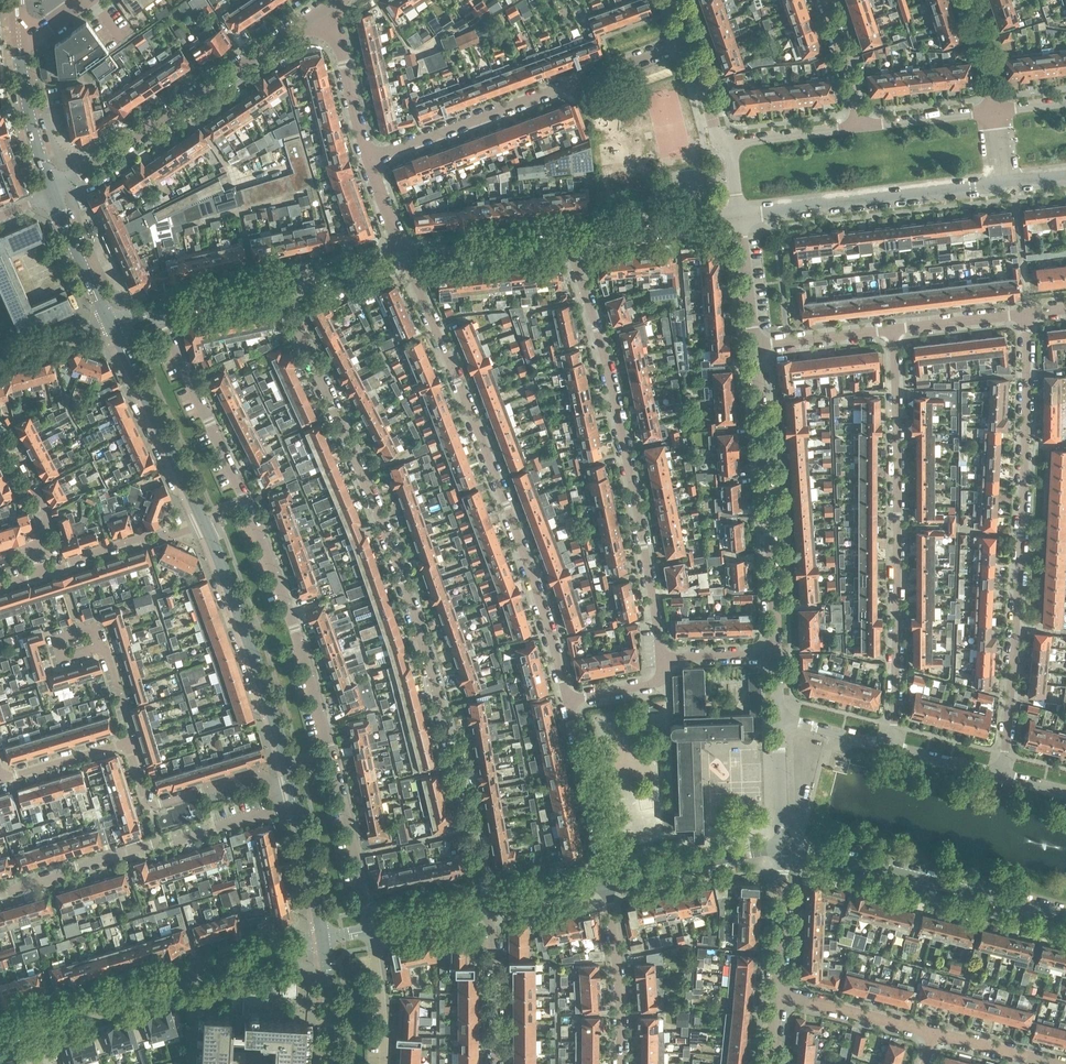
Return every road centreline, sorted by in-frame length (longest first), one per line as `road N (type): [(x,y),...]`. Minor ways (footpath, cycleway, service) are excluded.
road 1 (residential): [(370,929),(288,610),(156,311)]
road 2 (residential): [(486,903),(404,578),(276,285)]
road 3 (residential): [(568,701),(535,585),(405,259)]
road 4 (residential): [(1004,776),(1027,314)]
road 5 (residential): [(661,658),(609,373),(568,238)]
road 6 (residential): [(894,331),(893,746)]
road 7 (residential): [(368,159),(689,41)]
road 8 (residential): [(0,1033),(324,938)]
road 9 (residential): [(52,191),(331,8)]
road 10 (residential): [(777,654),(755,345)]
road 11 (residential): [(784,846),(1065,916)]
road 12 (secondary): [(204,524),(272,711),(292,790)]
road 13 (tertiary): [(740,218),(1005,186)]
road 14 (secondary): [(111,324),(204,524)]
road 15 (residential): [(616,1063),(606,880)]
road 16 (residential): [(606,880),(568,701)]
road 17 (residential): [(606,880),(784,846)]
road 18 (tertiary): [(568,238),(740,218)]
road 19 (residential): [(45,572),(142,537),(204,524)]
road 20 (residential): [(0,889),(159,843)]
road 21 (tertiary): [(405,259),(568,238)]
road 22 (residential): [(935,1034),(777,995)]
road 23 (residential): [(495,1063),(486,903)]
road 24 (secondary): [(52,191),(27,103),(19,37)]
road 25 (residential): [(368,159),(331,8)]
road 26 (secondary): [(292,790),(324,938)]
road 27 (residential): [(777,995),(784,846)]
road 28 (secondary): [(111,324),(52,191)]
road 29 (residential): [(152,807),(252,774),(284,792)]
road 30 (residential): [(755,345),(894,331)]
road 31 (residential): [(159,843),(271,811),(284,792)]
road 32 (residential): [(992,111),(857,127)]
road 33 (residential): [(383,1063),(370,929)]
road 34 (residential): [(3,779),(131,739)]
road 35 (residential): [(894,331),(1027,314)]
road 36 (tertiary): [(276,285),(405,259)]
road 37 (residential): [(857,127),(829,0)]
road 38 (residential): [(784,846),(778,718)]
road 39 (residential): [(755,345),(740,218)]
road 40 (residential): [(857,127),(731,146)]
road 41 (residential): [(1059,1063),(935,1034)]
road 42 (secondary): [(324,938),(335,1063)]
road 43 (tertiary): [(156,311),(276,285)]
road 44 (residential): [(486,903),(606,880)]
road 45 (residential): [(36,543),(44,508),(16,452),(0,438)]

